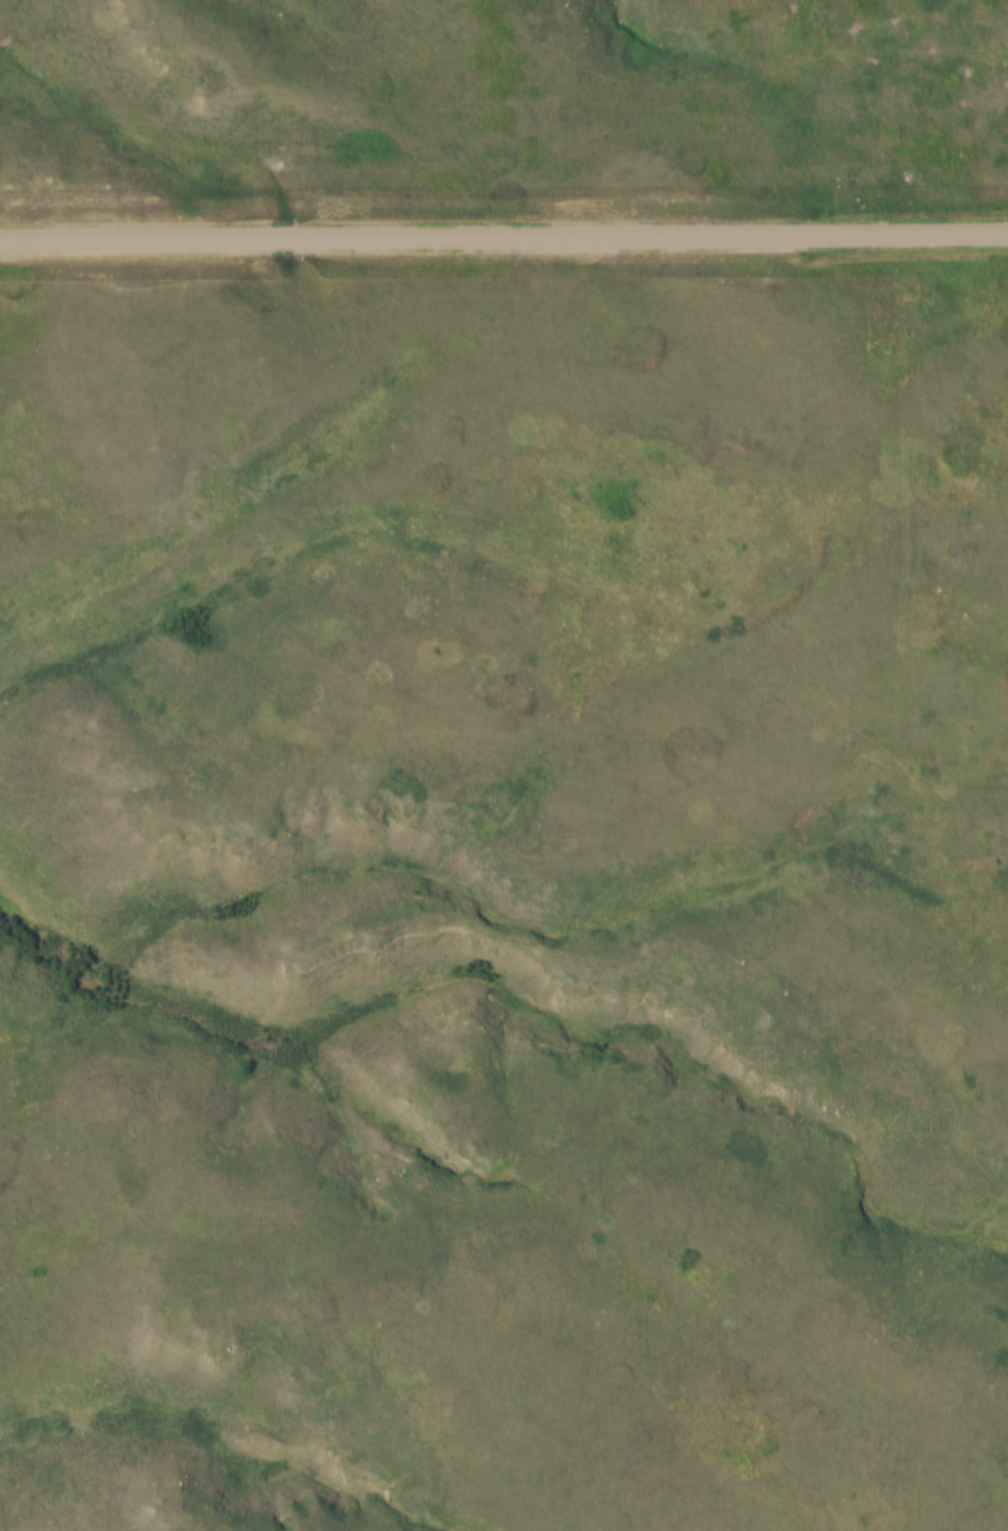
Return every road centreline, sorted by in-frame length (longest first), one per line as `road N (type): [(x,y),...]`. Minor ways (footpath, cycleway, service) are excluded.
road 1 (residential): [(0,239),(1007,231)]

